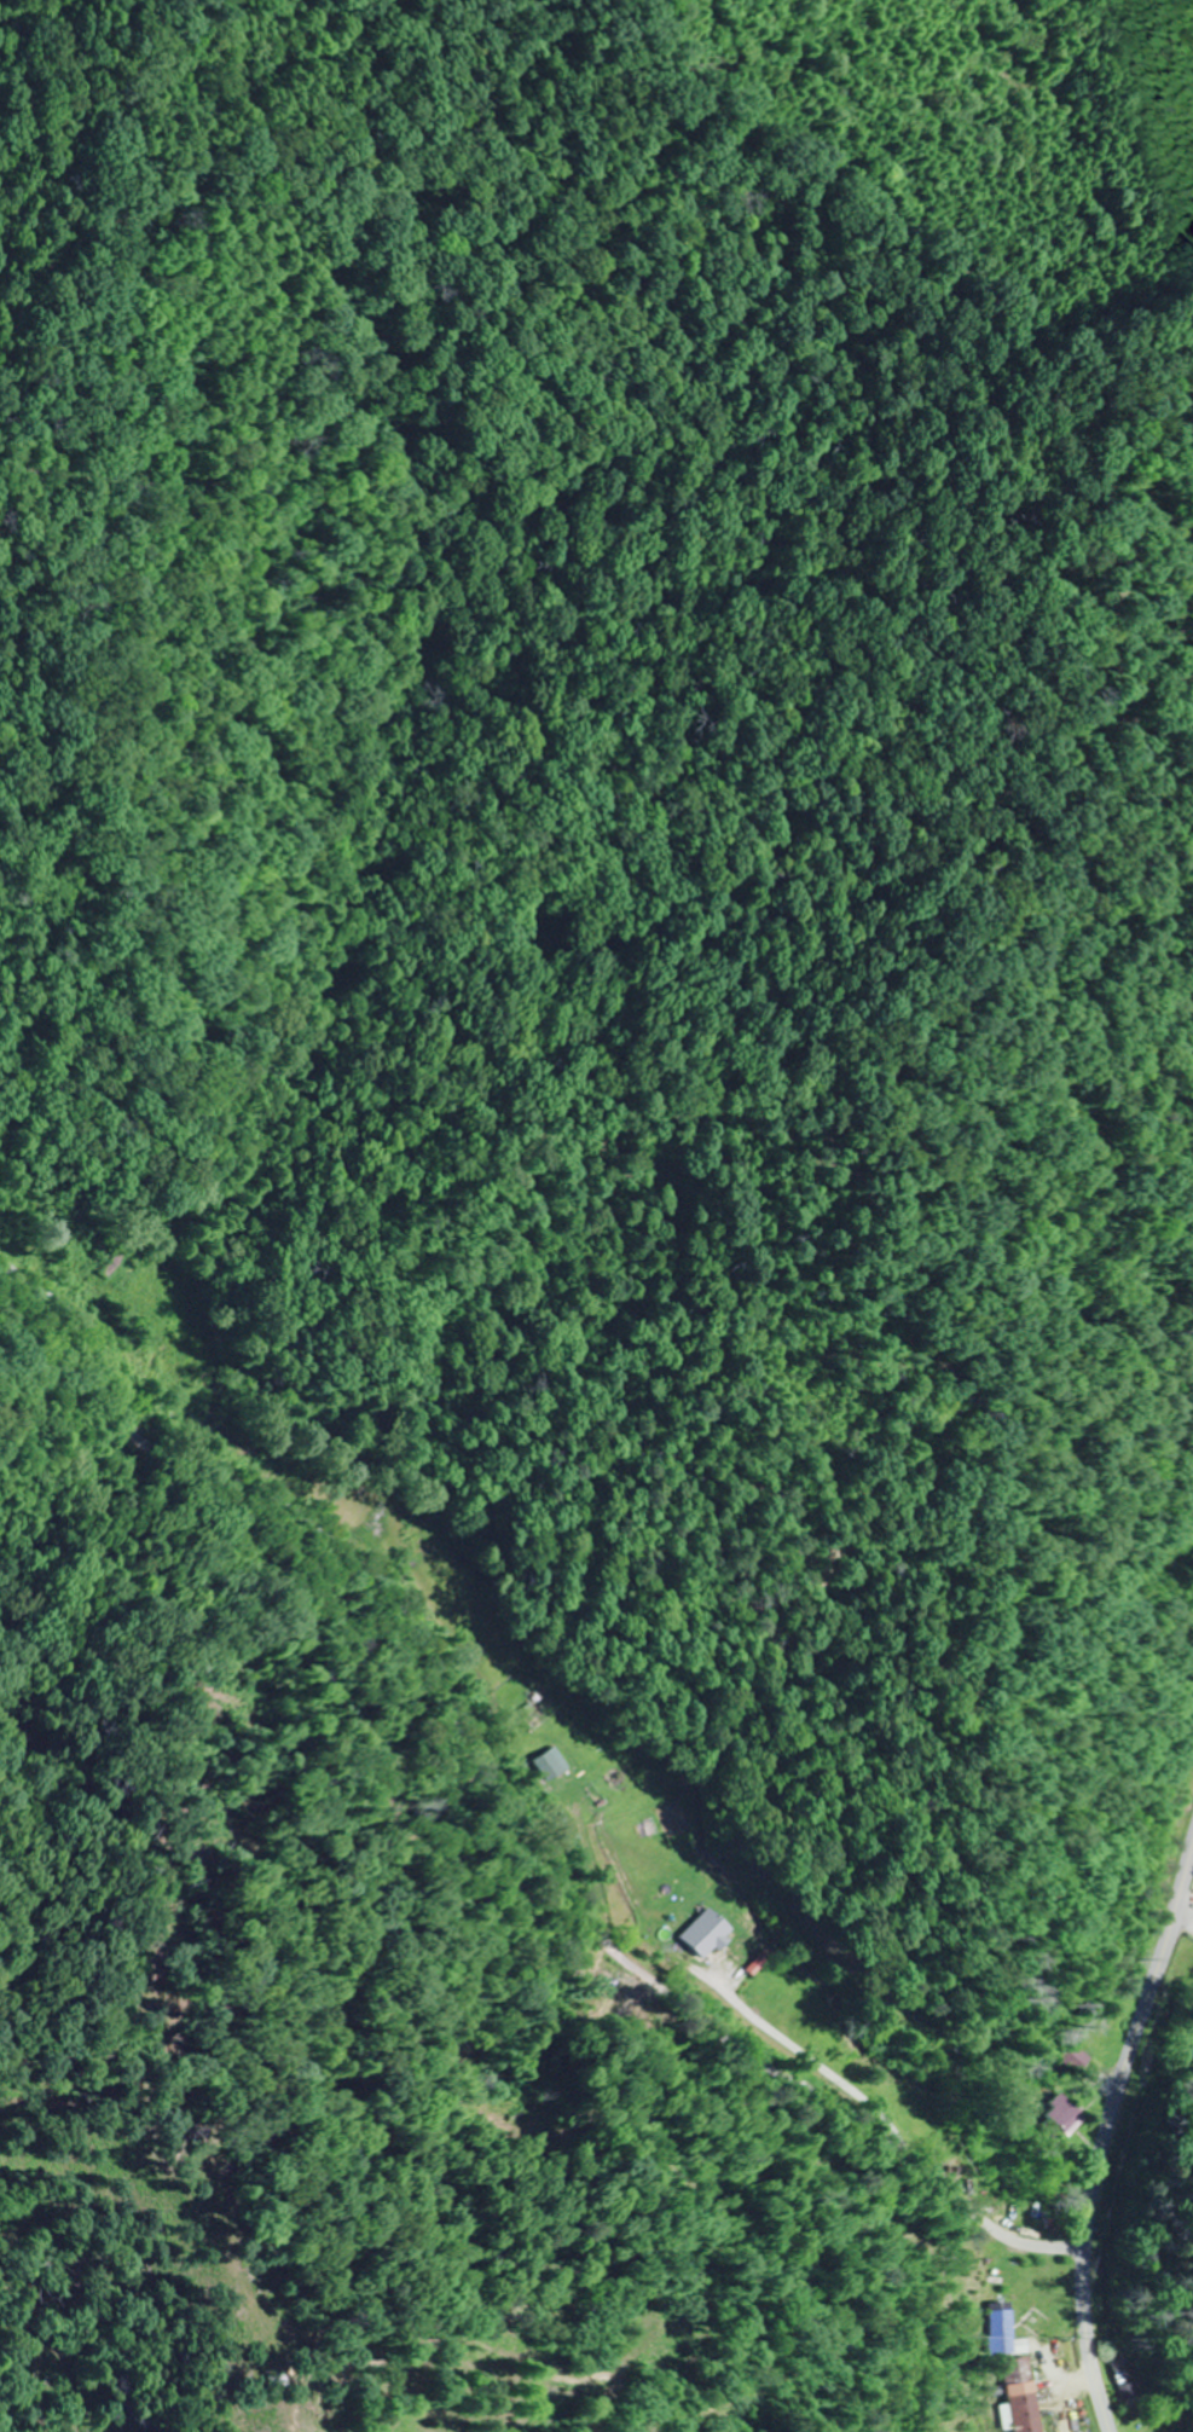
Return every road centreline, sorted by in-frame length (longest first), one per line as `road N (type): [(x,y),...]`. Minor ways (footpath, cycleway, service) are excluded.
road 1 (residential): [(1106,2292),(884,2108),(729,2008),(637,1916),(483,1701),(440,1579),(416,1552),(309,1464),(195,1424),(144,1396),(79,1315),(0,1254)]
road 2 (secondary): [(1118,2431),(1102,2234),(1107,2123),(1192,1835)]

